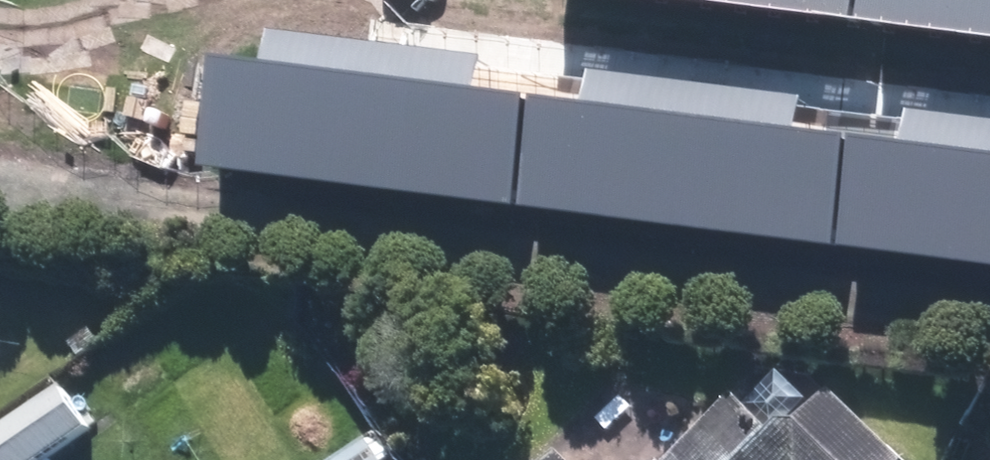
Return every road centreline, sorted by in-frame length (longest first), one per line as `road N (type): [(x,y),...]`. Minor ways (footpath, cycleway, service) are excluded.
road 1 (track): [(989,307),(0,180)]

